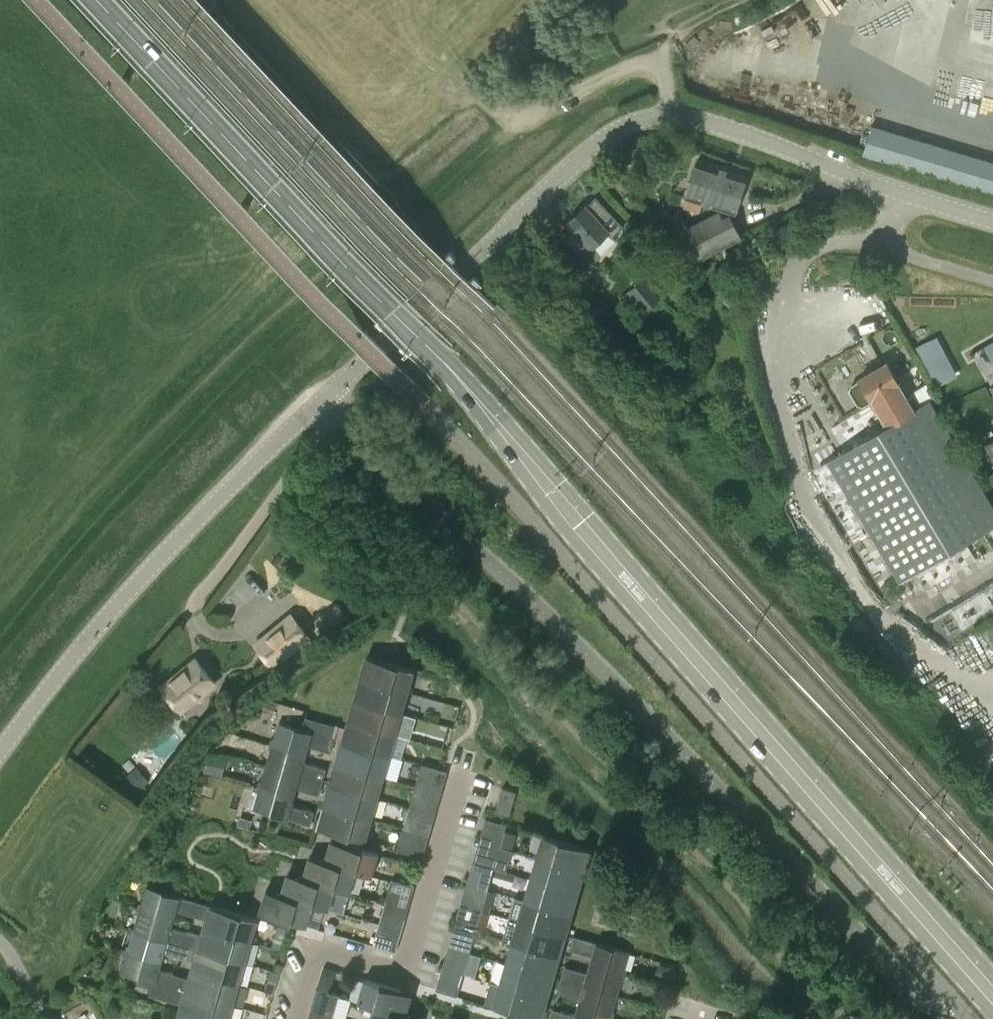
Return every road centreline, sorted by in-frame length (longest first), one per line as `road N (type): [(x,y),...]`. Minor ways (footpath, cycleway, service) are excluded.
road 1 (primary): [(992,994),(362,270),(106,0)]
road 2 (tertiary): [(0,753),(184,527),(614,131),(656,115),(693,118),(992,224)]
road 3 (residential): [(285,1018),(305,946),(400,968),(417,951),(465,775)]

